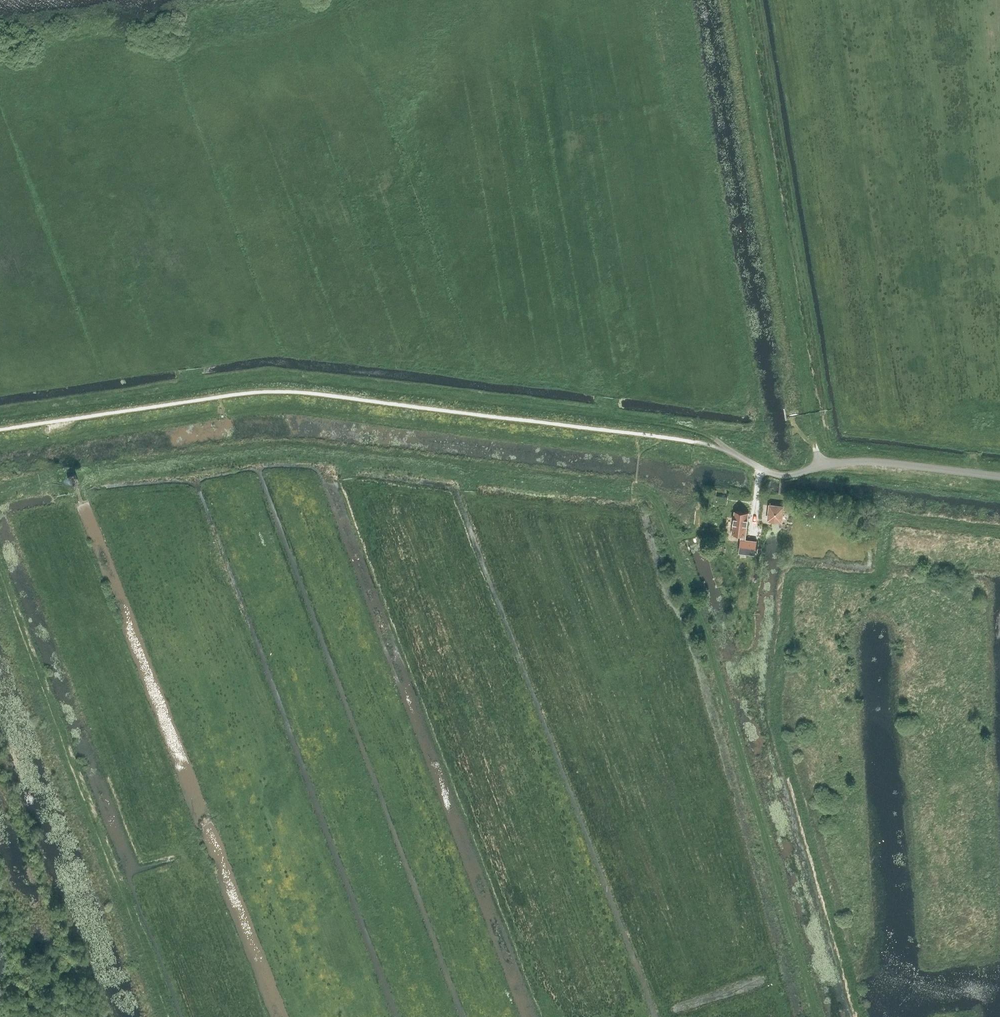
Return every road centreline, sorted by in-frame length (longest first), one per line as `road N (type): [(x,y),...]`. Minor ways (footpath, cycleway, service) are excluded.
road 1 (track): [(638,480),(654,489),(701,609),(821,1016)]
road 2 (unclassified): [(731,452),(786,476),(865,462),(999,476)]

